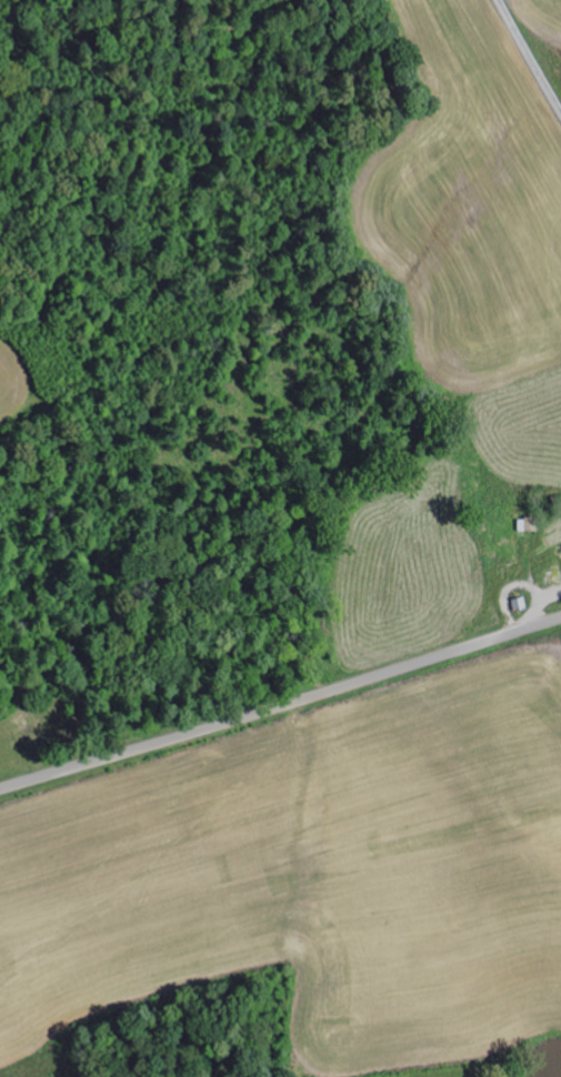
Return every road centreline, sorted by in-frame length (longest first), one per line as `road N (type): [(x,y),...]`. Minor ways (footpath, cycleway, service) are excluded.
road 1 (residential): [(0,789),(560,616)]
road 2 (residential): [(560,111),(499,0)]

